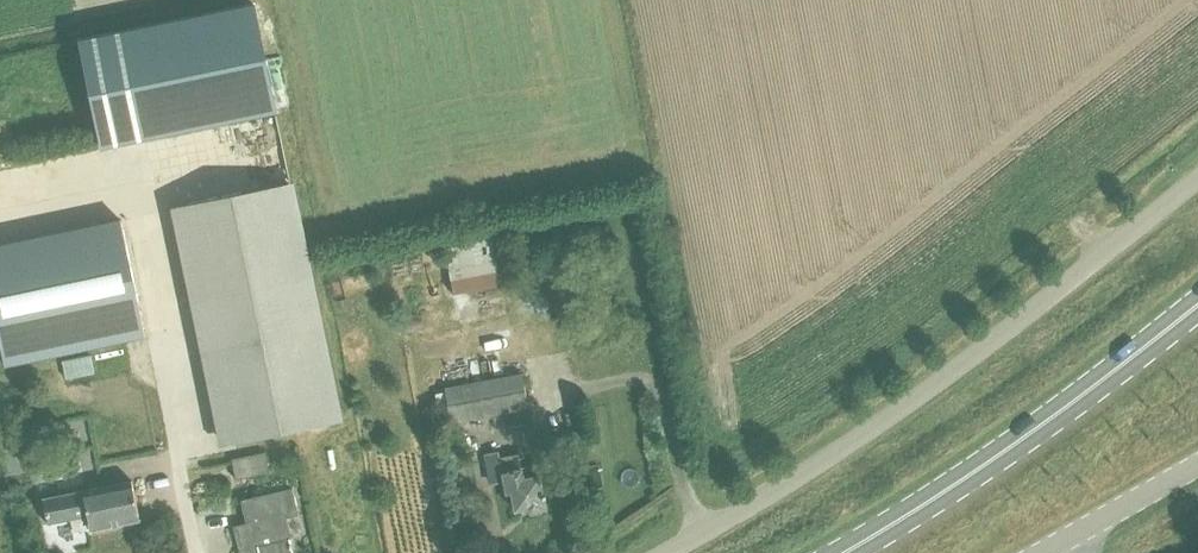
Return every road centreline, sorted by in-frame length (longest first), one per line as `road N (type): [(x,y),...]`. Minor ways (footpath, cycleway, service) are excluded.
road 1 (unclassified): [(657,552),(771,494),(980,354),(1197,182)]
road 2 (primary): [(843,552),(1197,305)]
road 3 (unclassified): [(1046,552),(1197,466)]

